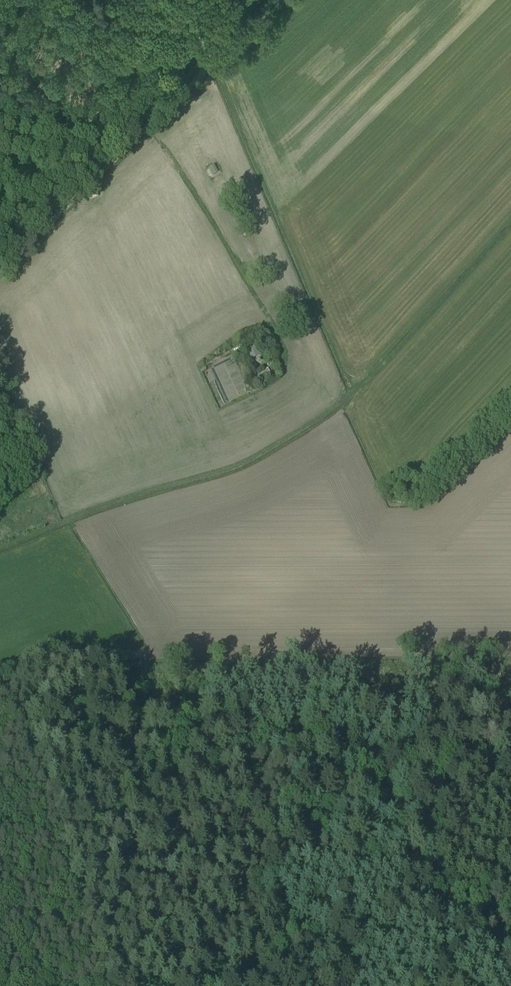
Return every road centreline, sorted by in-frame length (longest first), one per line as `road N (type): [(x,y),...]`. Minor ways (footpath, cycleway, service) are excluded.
road 1 (track): [(54,830),(510,908)]
road 2 (track): [(110,985),(54,830),(15,664),(0,668)]
road 3 (track): [(219,72),(0,281)]

